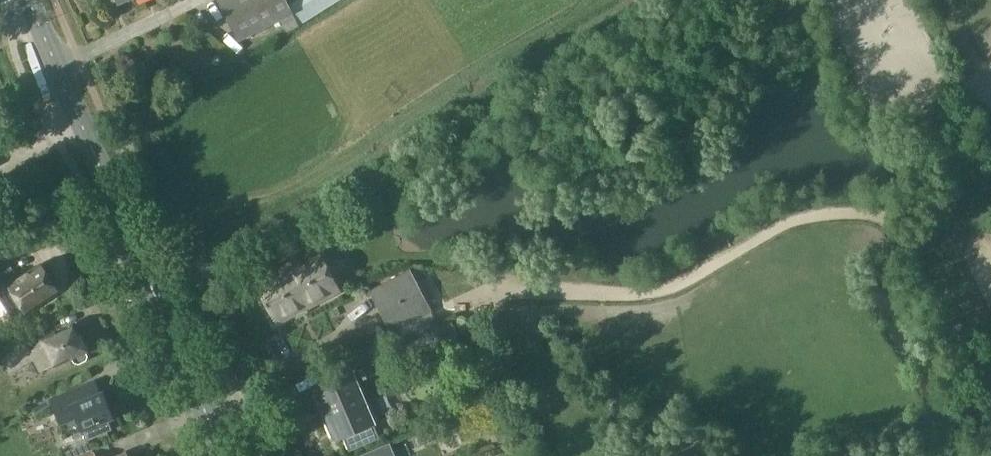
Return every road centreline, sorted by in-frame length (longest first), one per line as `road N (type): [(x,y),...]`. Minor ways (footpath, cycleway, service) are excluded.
road 1 (secondary): [(225,455),(30,0)]

